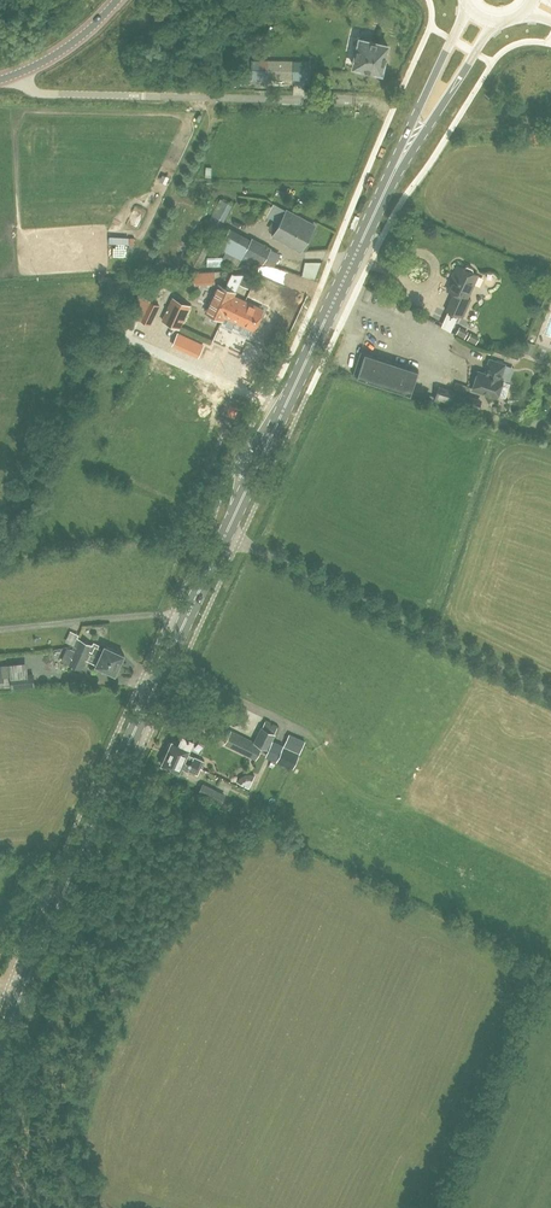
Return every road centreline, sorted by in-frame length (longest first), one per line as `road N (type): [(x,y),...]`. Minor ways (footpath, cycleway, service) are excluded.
road 1 (primary): [(188,620),(387,184)]
road 2 (primary): [(0,1056),(188,620)]
road 3 (residential): [(352,101),(35,94)]
road 4 (primary): [(468,3),(387,184)]
road 5 (primary): [(387,184),(497,20)]
road 6 (unclassified): [(188,620),(0,628)]
road 7 (tertiary): [(117,0),(63,49),(17,73)]

